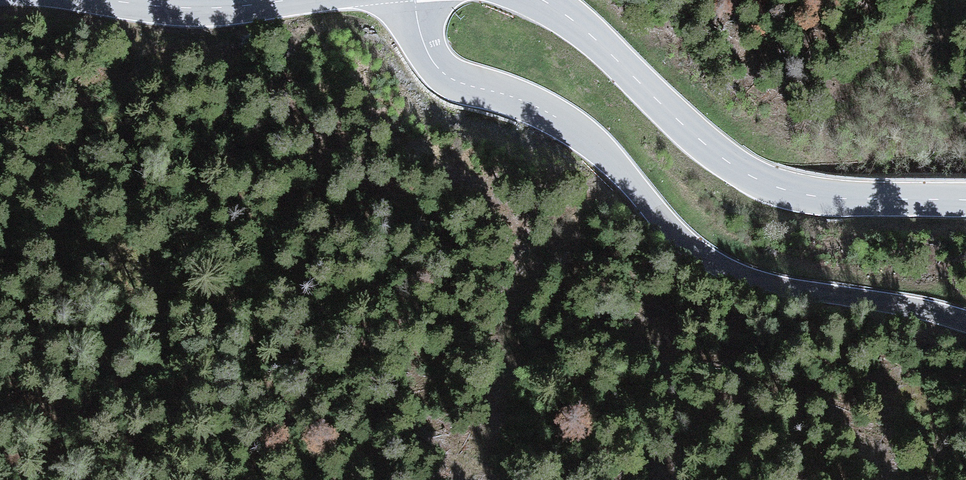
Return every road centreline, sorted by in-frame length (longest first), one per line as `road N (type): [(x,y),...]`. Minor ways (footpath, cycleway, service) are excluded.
road 1 (tertiary): [(414,0),(436,65),(455,81),(557,114),(705,258),(762,281),(965,319)]
road 2 (tertiary): [(546,0),(708,147),(767,185),(847,200),(965,200)]
road 3 (tertiary): [(117,0),(197,7),(284,0)]

